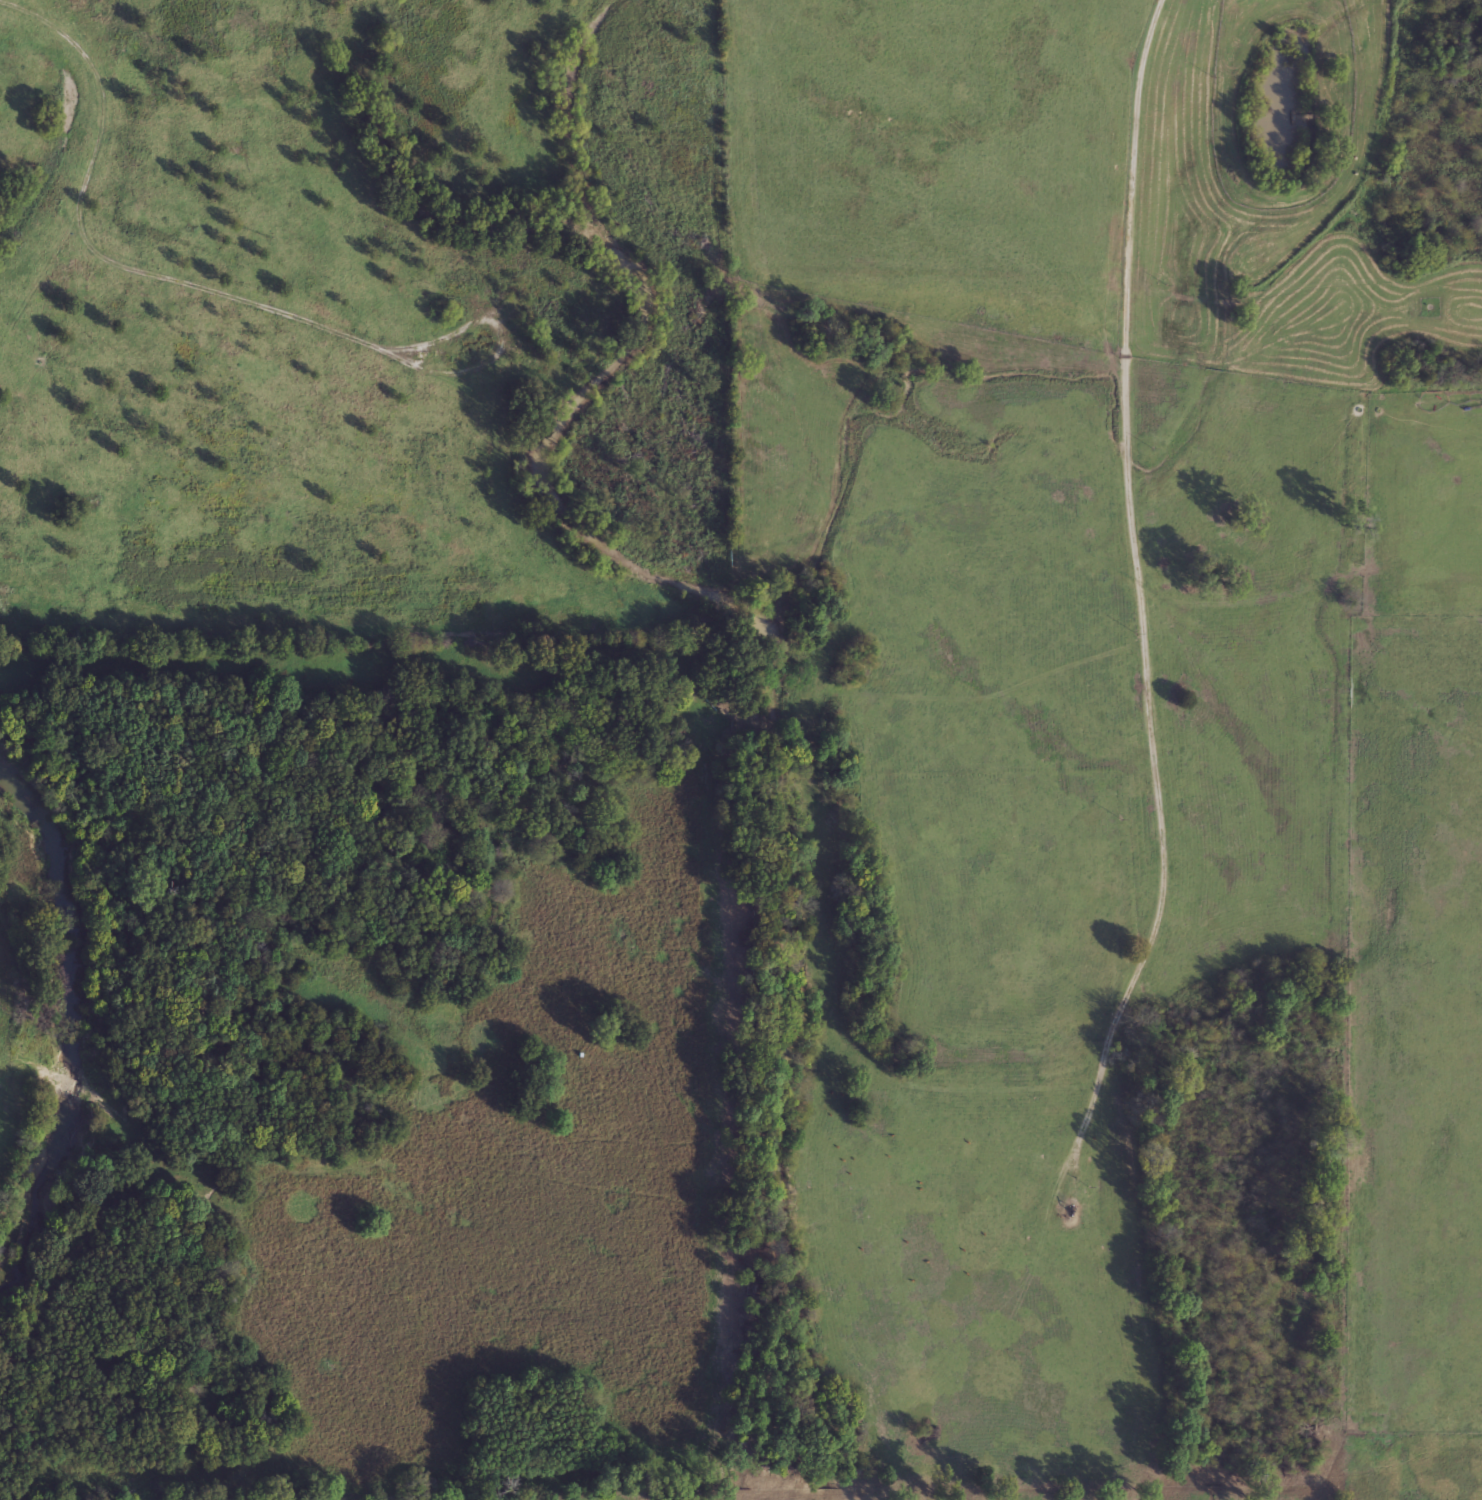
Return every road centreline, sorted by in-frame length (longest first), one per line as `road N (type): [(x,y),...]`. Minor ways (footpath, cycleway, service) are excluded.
road 1 (track): [(1066,1217),(1172,849),(1172,573),(1152,441),(1147,67),(1168,0)]

